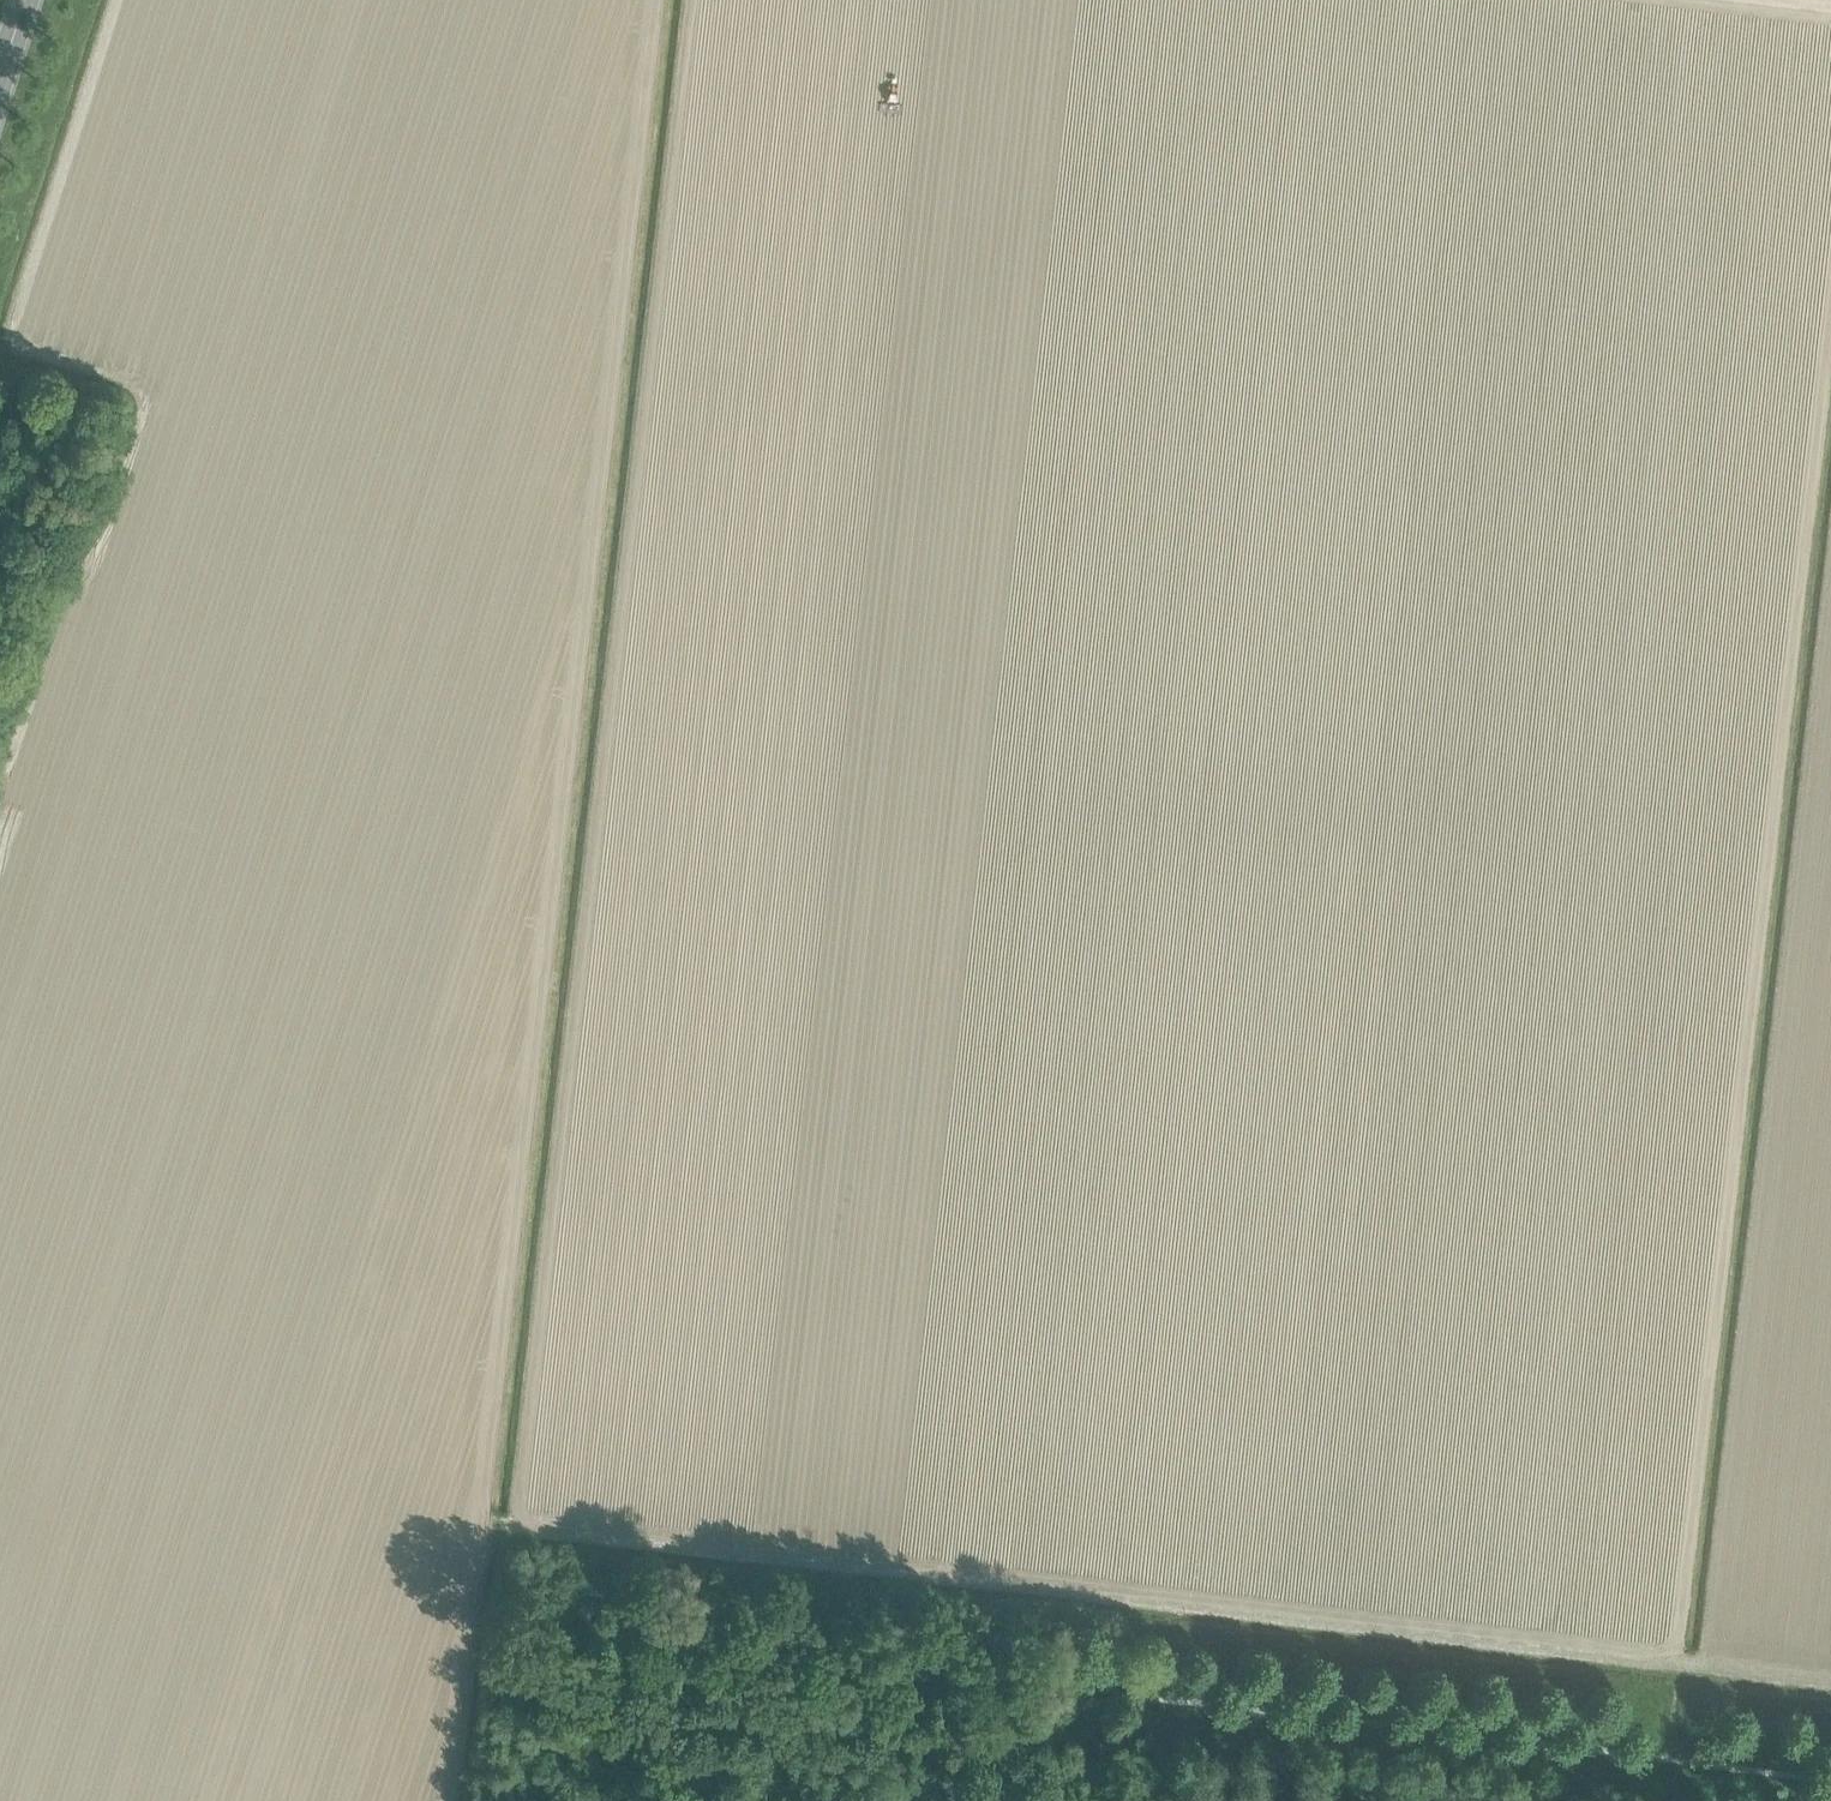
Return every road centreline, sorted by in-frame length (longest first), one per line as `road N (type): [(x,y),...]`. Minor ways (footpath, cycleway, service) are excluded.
road 1 (track): [(459,1800),(484,1526),(1265,1613)]
road 2 (track): [(484,1526),(520,1214)]

